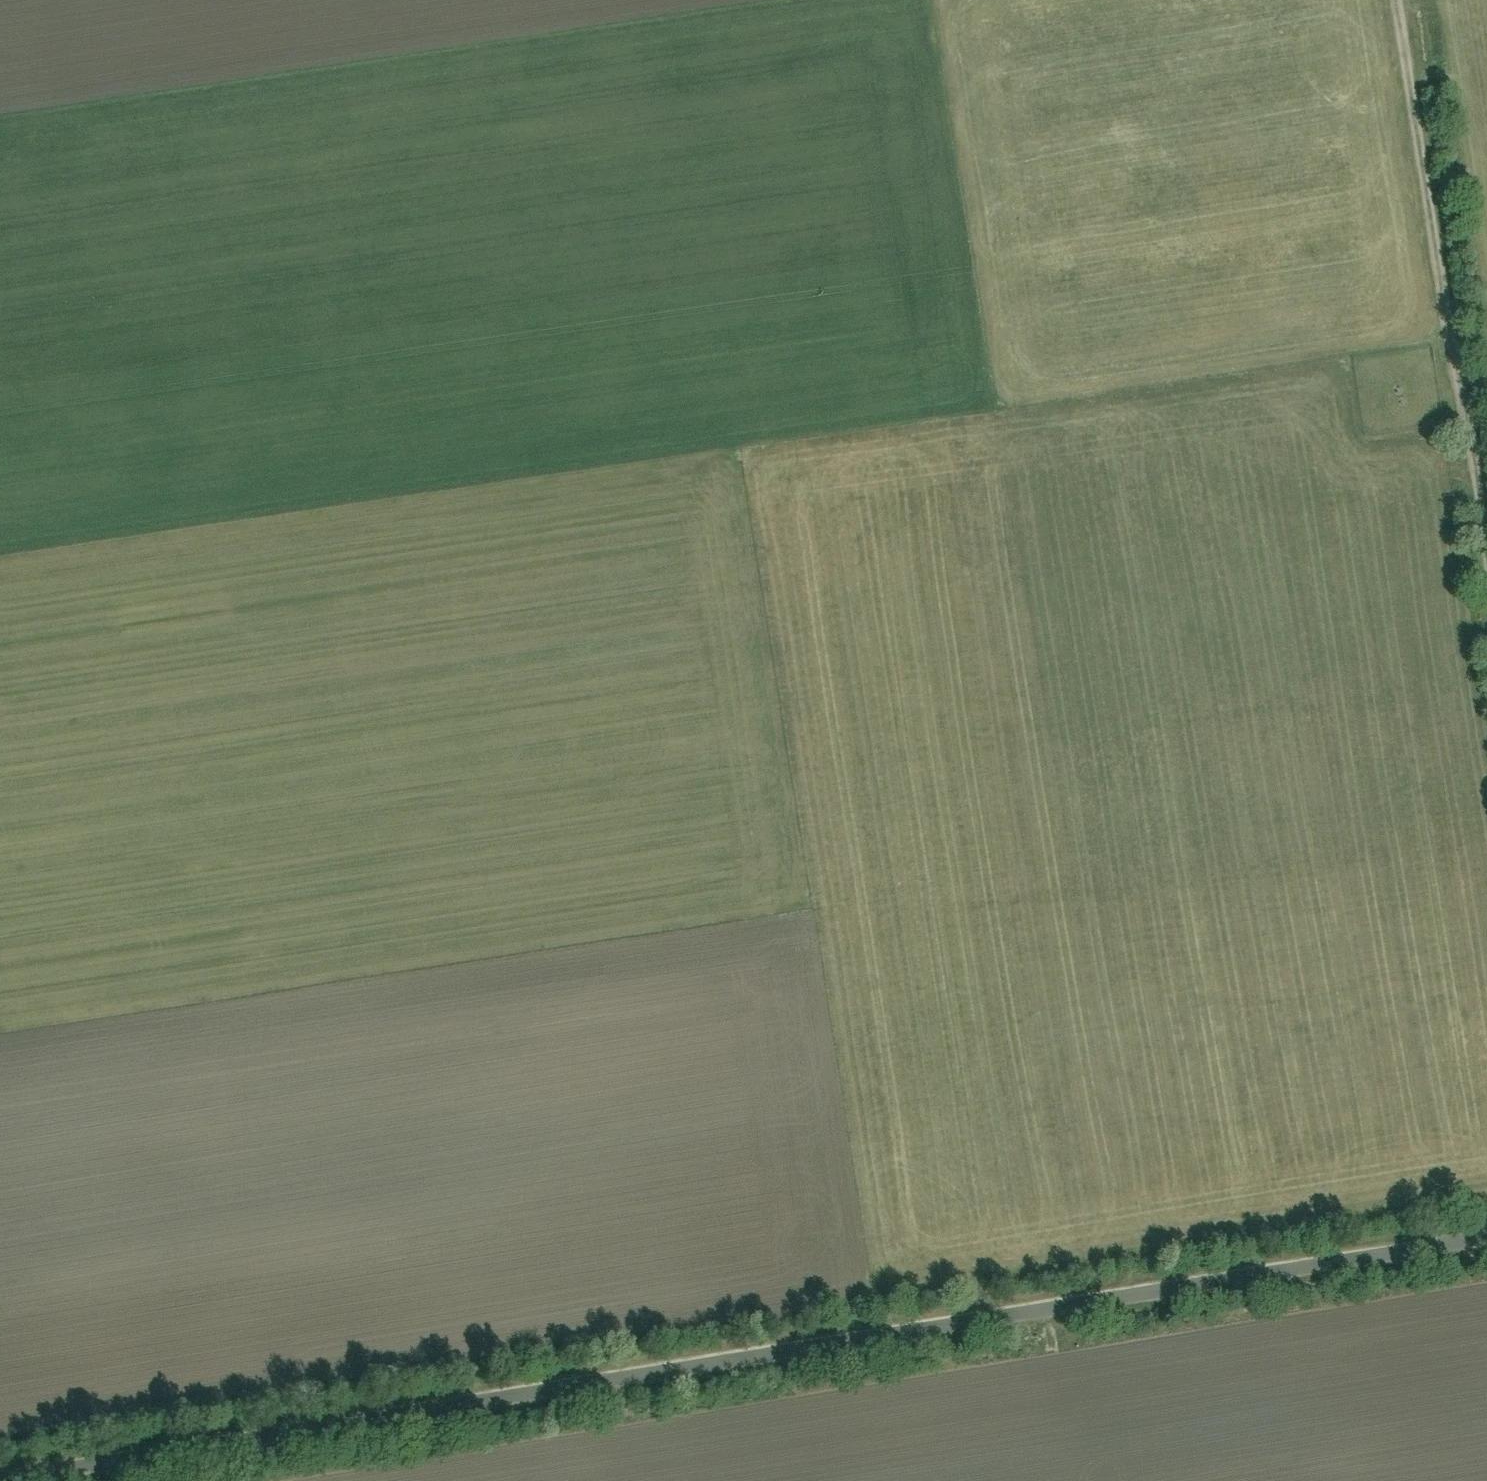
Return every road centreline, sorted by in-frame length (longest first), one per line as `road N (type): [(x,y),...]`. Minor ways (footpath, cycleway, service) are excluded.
road 1 (residential): [(3,1480),(1486,1240)]
road 2 (track): [(1486,552),(1397,0)]

